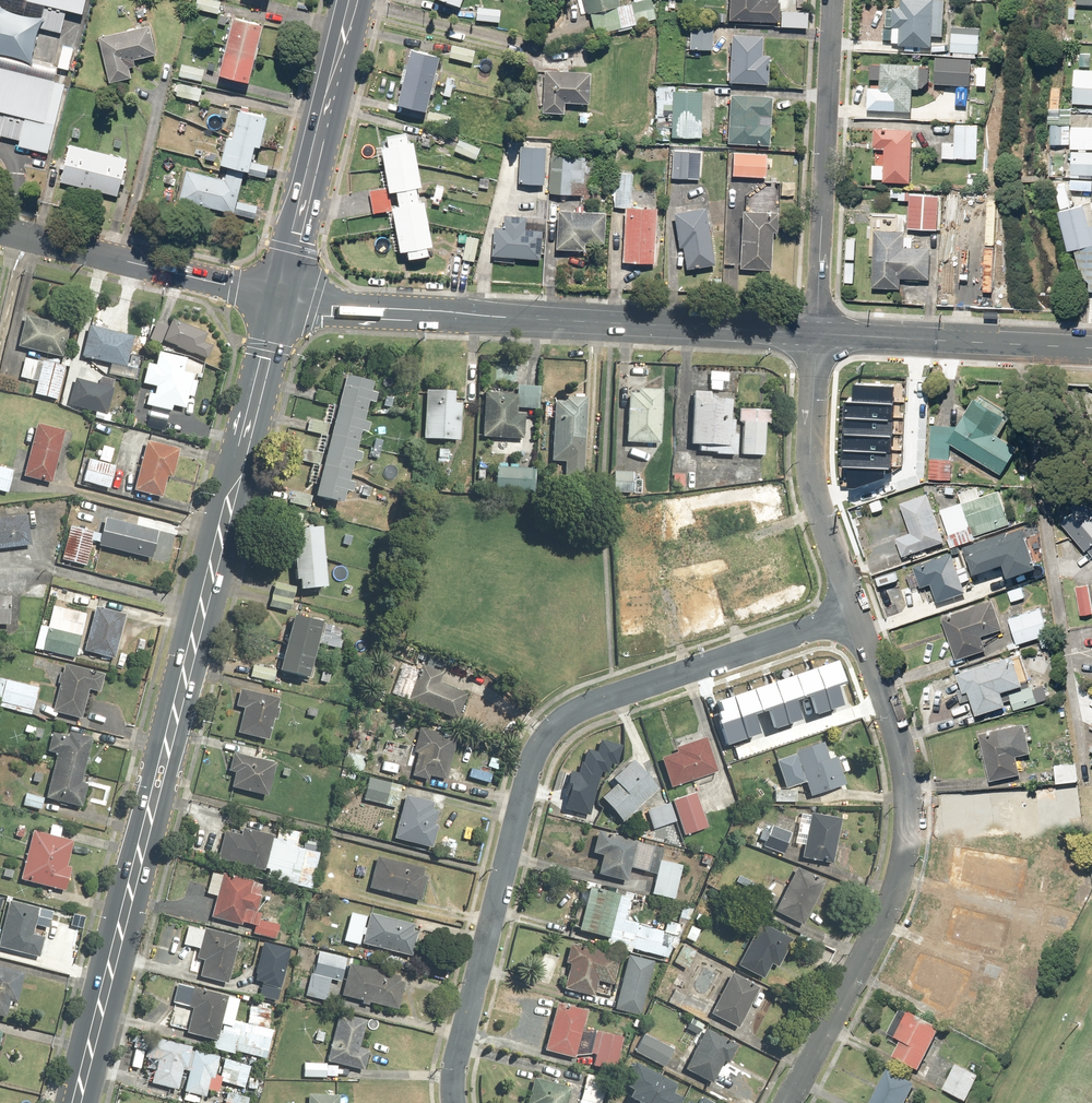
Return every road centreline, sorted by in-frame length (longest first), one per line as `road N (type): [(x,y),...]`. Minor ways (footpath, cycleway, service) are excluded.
road 1 (secondary): [(285,300),(77,1102)]
road 2 (residential): [(456,1102),(456,1068),(551,732),(577,708),(854,614)]
road 3 (tertiary): [(818,329),(285,300)]
road 4 (residential): [(790,1102),(884,928),(905,859),(903,748),(854,614)]
road 5 (residential): [(833,0),(818,329)]
road 6 (secondary): [(353,0),(285,300)]
road 7 (residential): [(285,300),(0,231)]
road 8 (residential): [(854,614),(811,464),(818,329)]
road 9 (tertiary): [(1091,342),(818,329)]

